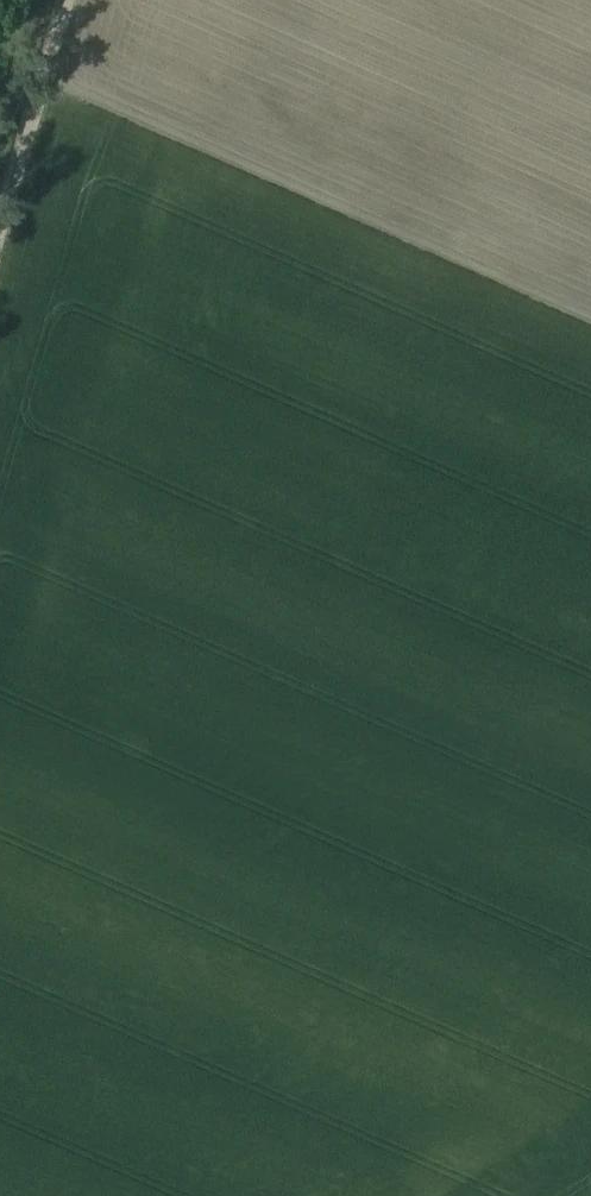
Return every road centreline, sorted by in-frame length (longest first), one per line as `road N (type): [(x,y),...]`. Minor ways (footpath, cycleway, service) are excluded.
road 1 (track): [(0,246),(73,0)]

